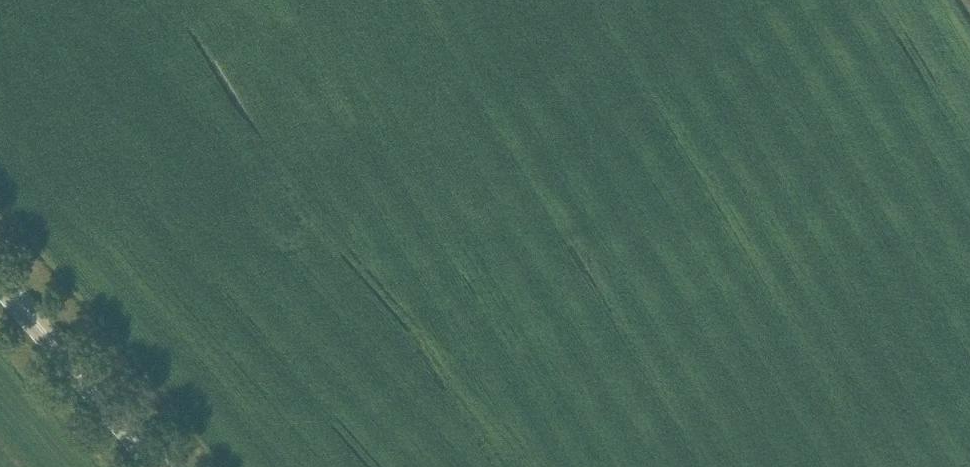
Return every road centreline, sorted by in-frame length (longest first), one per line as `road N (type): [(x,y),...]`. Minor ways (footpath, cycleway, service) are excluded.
road 1 (primary): [(159,466),(0,284)]

